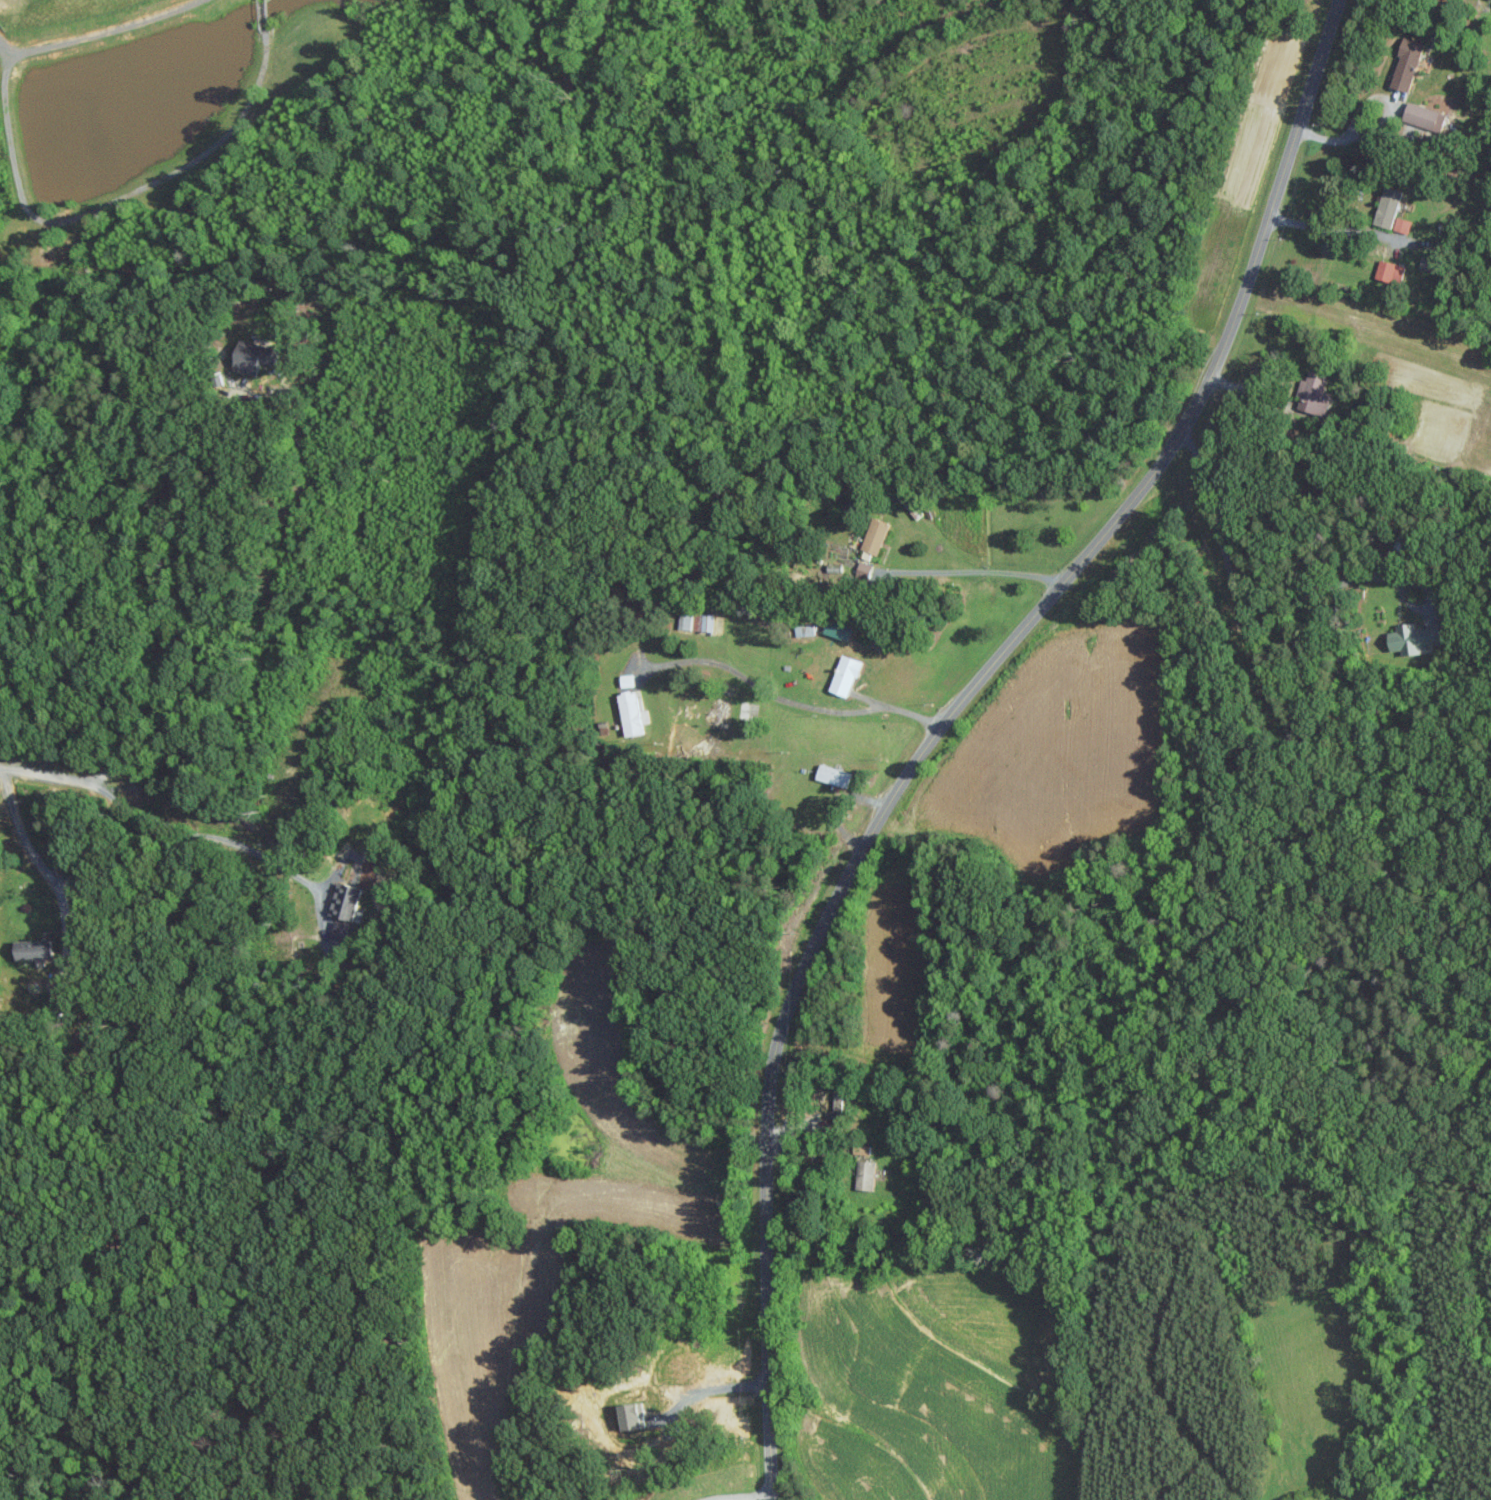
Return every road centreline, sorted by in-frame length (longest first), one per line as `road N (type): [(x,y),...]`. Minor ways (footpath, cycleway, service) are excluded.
road 1 (residential): [(778,1499),(771,1086),(795,1001),(895,797),(1147,483),(1214,376),(1336,0)]

